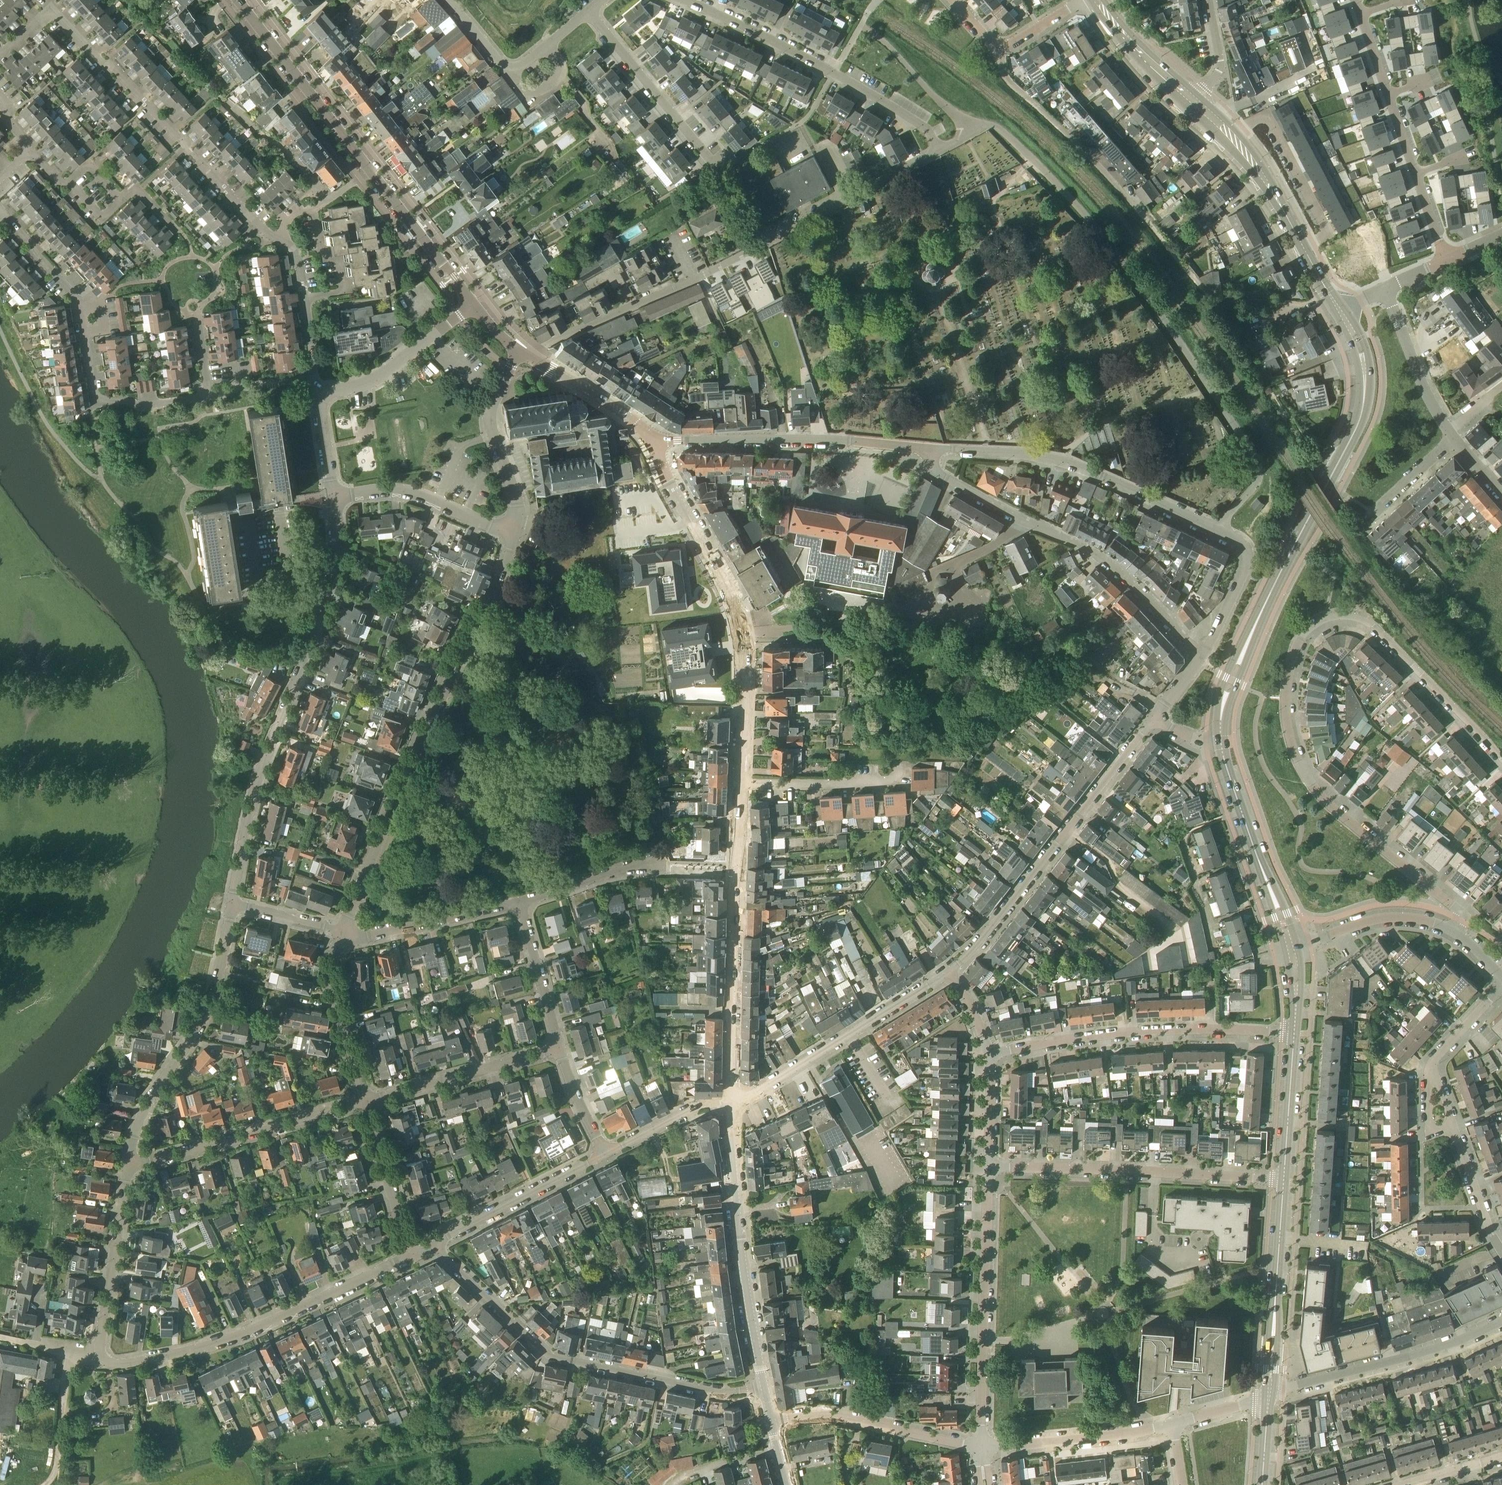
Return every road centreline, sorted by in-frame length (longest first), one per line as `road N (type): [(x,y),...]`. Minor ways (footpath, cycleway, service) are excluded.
road 1 (residential): [(1454,931),(1462,913),(1308,780),(1287,721),(1298,642),(1328,619),(1372,625),(1501,762)]
road 2 (residential): [(972,127),(1000,128),(1081,208),(1244,440),(1257,479),(1220,530)]
road 3 (secondary): [(1221,742),(1231,681),(1360,420),(1365,371),(1341,312)]
road 4 (residential): [(1333,298),(1317,305),(1208,295),(1107,176),(1009,83),(1000,47)]
road 5 (residential): [(341,935),(514,538)]
road 6 (residential): [(434,1246),(548,1356),(718,1392),(765,1389)]
road 7 (tertiary): [(742,783),(747,667),(739,614),(655,444)]
road 8 (residential): [(98,1362),(198,1347),(410,1256)]
road 9 (residential): [(949,974),(1154,718)]
road 10 (tertiary): [(732,1102),(742,783)]
road 11 (residential): [(231,907),(251,795),(322,612)]
road 12 (residential): [(1220,530),(1060,460),(926,450)]
road 13 (residential): [(989,1053),(1170,1030),(1295,1033)]
road 14 (residential): [(940,150),(920,124),(834,73),(685,0)]
road 15 (residential): [(1284,1180),(990,1168)]
road 16 (tertiary): [(765,1389),(743,1271),(732,1102)]
road 17 (residential): [(133,1168),(152,1106),(205,1016),(231,907)]
road 18 (residential): [(982,1448),(990,1168)]
road 19 (residential): [(926,450),(839,442),(655,444)]
road 20 (residential): [(1270,1395),(1501,1322)]
road 21 (residential): [(133,1168),(366,1106)]
road 22 (residential): [(176,135),(53,14),(0,51)]
road 23 (residential): [(1016,518),(1104,559),(1201,659)]
road 24 (tertiary): [(371,173),(238,0)]
road 25 (secondary): [(1270,1395),(1284,1180)]
road 26 (residential): [(94,396),(81,303),(0,215)]
road 27 (residential): [(772,1421),(836,1418),(982,1448)]
road 28 (residential): [(588,11),(719,171)]
road 29 (residential): [(371,173),(329,202),(218,97)]
road 30 (residential): [(1305,248),(1327,232),(1267,114),(1231,136)]
road 31 (residential): [(366,1106),(559,1053)]
road 32 (residential): [(98,1362),(133,1168)]
road 33 (residential): [(514,538),(519,503),(492,416),(523,355)]
road 34 (residential): [(606,1155),(434,1246)]
road 35 (residential): [(982,1448),(1173,1425)]
road 36 (residential): [(523,355),(699,279)]
road 37 (residential): [(514,538),(426,498),(387,491),(333,499)]
road 38 (residential): [(341,935),(383,939),(517,902)]
road 39 (residential): [(323,394),(376,380),(469,302)]
road 40 (residential): [(366,1106),(333,975),(341,935)]
road 41 (residential): [(900,762),(891,781),(742,783)]
road 42 (residential): [(699,279),(844,202)]
road 43 (residential): [(1451,439),(1385,291)]
road 44 (tertiary): [(469,302),(371,173)]
road 45 (tertiary): [(655,444),(612,405),(523,355)]
road 46 (secondary): [(1272,893),(1221,742)]
road 47 (residential): [(559,1053),(517,902)]
road 48 (residential): [(517,902),(632,870),(669,869)]
road 49 (residential): [(410,1256),(366,1106)]
road 50 (residential): [(1201,659),(1249,559),(1246,547),(1220,530)]
road 51 (residential): [(310,377),(315,364),(299,259),(272,239)]
road 52 (tertiary): [(1454,931),(1392,916),(1310,940)]
road 53 (secondary): [(1284,1180),(1295,1033)]
road 54 (residential): [(272,239),(176,135)]
road 55 (secondary): [(1194,102),(1097,0)]
road 56 (residential): [(732,1102),(687,1112),(606,1155)]
road 57 (track): [(72,1353),(60,1458),(48,1484)]
road 58 (secondary): [(1305,248),(1231,136)]
road 59 (residential): [(732,1102),(848,1036)]
road 60 (residential): [(1501,1251),(1455,1126)]
road 61 (residential): [(972,127),(877,36)]

